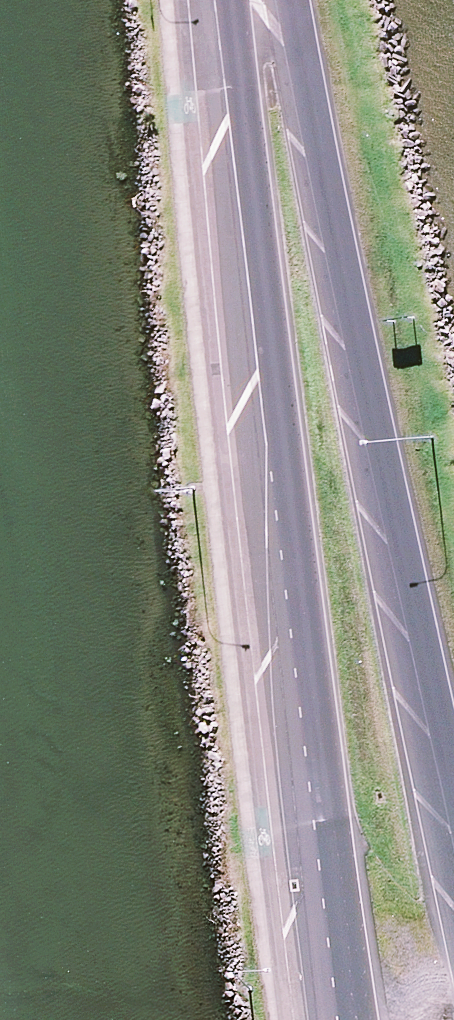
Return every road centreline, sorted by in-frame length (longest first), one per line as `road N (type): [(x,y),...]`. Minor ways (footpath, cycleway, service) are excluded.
road 1 (primary): [(349,1019),(239,57),(252,0)]
road 2 (primary): [(273,0),(299,51),(453,825)]

